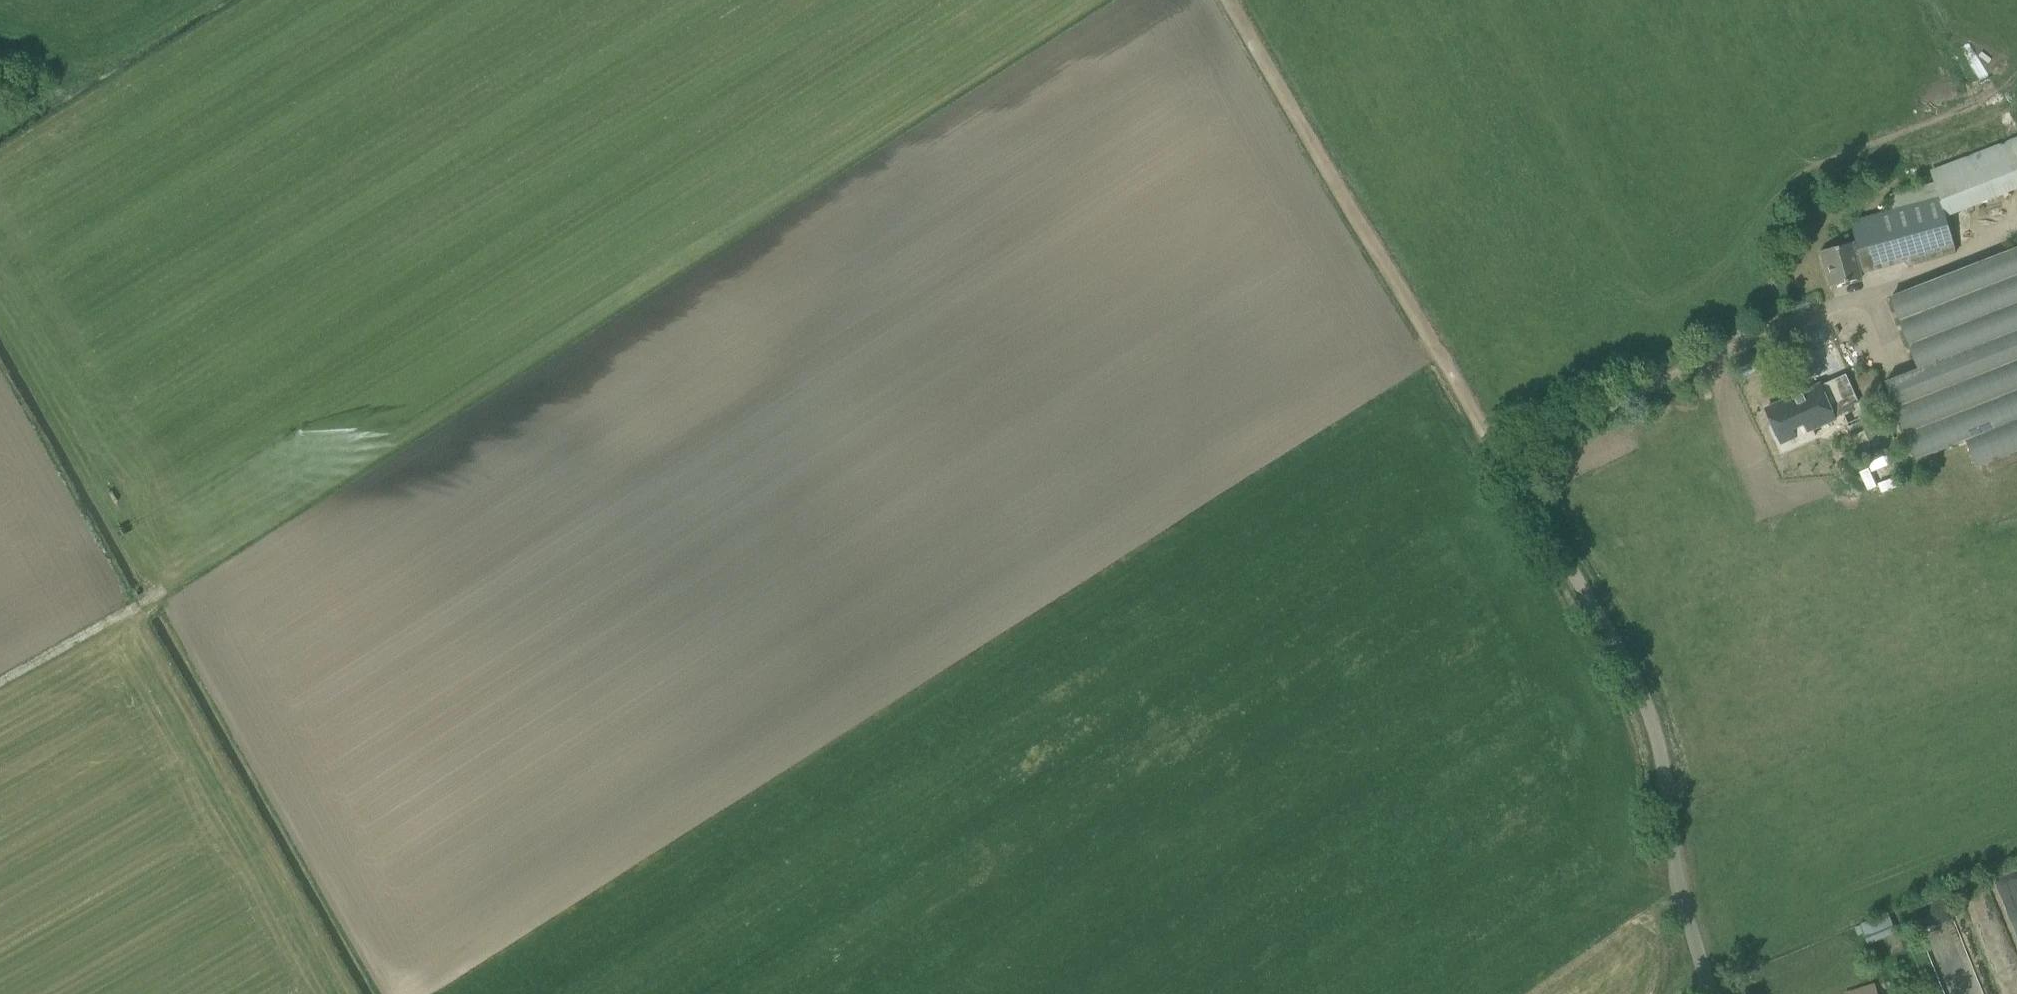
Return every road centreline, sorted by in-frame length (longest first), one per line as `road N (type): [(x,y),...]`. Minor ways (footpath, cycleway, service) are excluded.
road 1 (unclassified): [(1707,993),(1686,922),(1655,735),(1604,624),(1494,443)]
road 2 (track): [(1231,0),(1494,443)]

